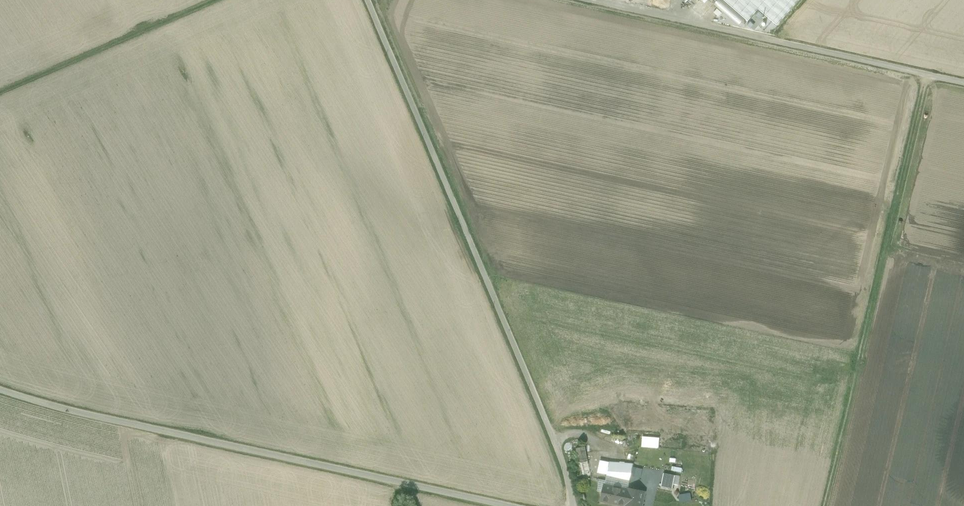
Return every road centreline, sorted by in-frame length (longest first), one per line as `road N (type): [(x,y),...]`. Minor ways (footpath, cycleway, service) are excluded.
road 1 (track): [(574,505),(563,460),(367,0)]
road 2 (unclassified): [(0,390),(505,505)]
road 3 (track): [(587,0),(963,83)]

